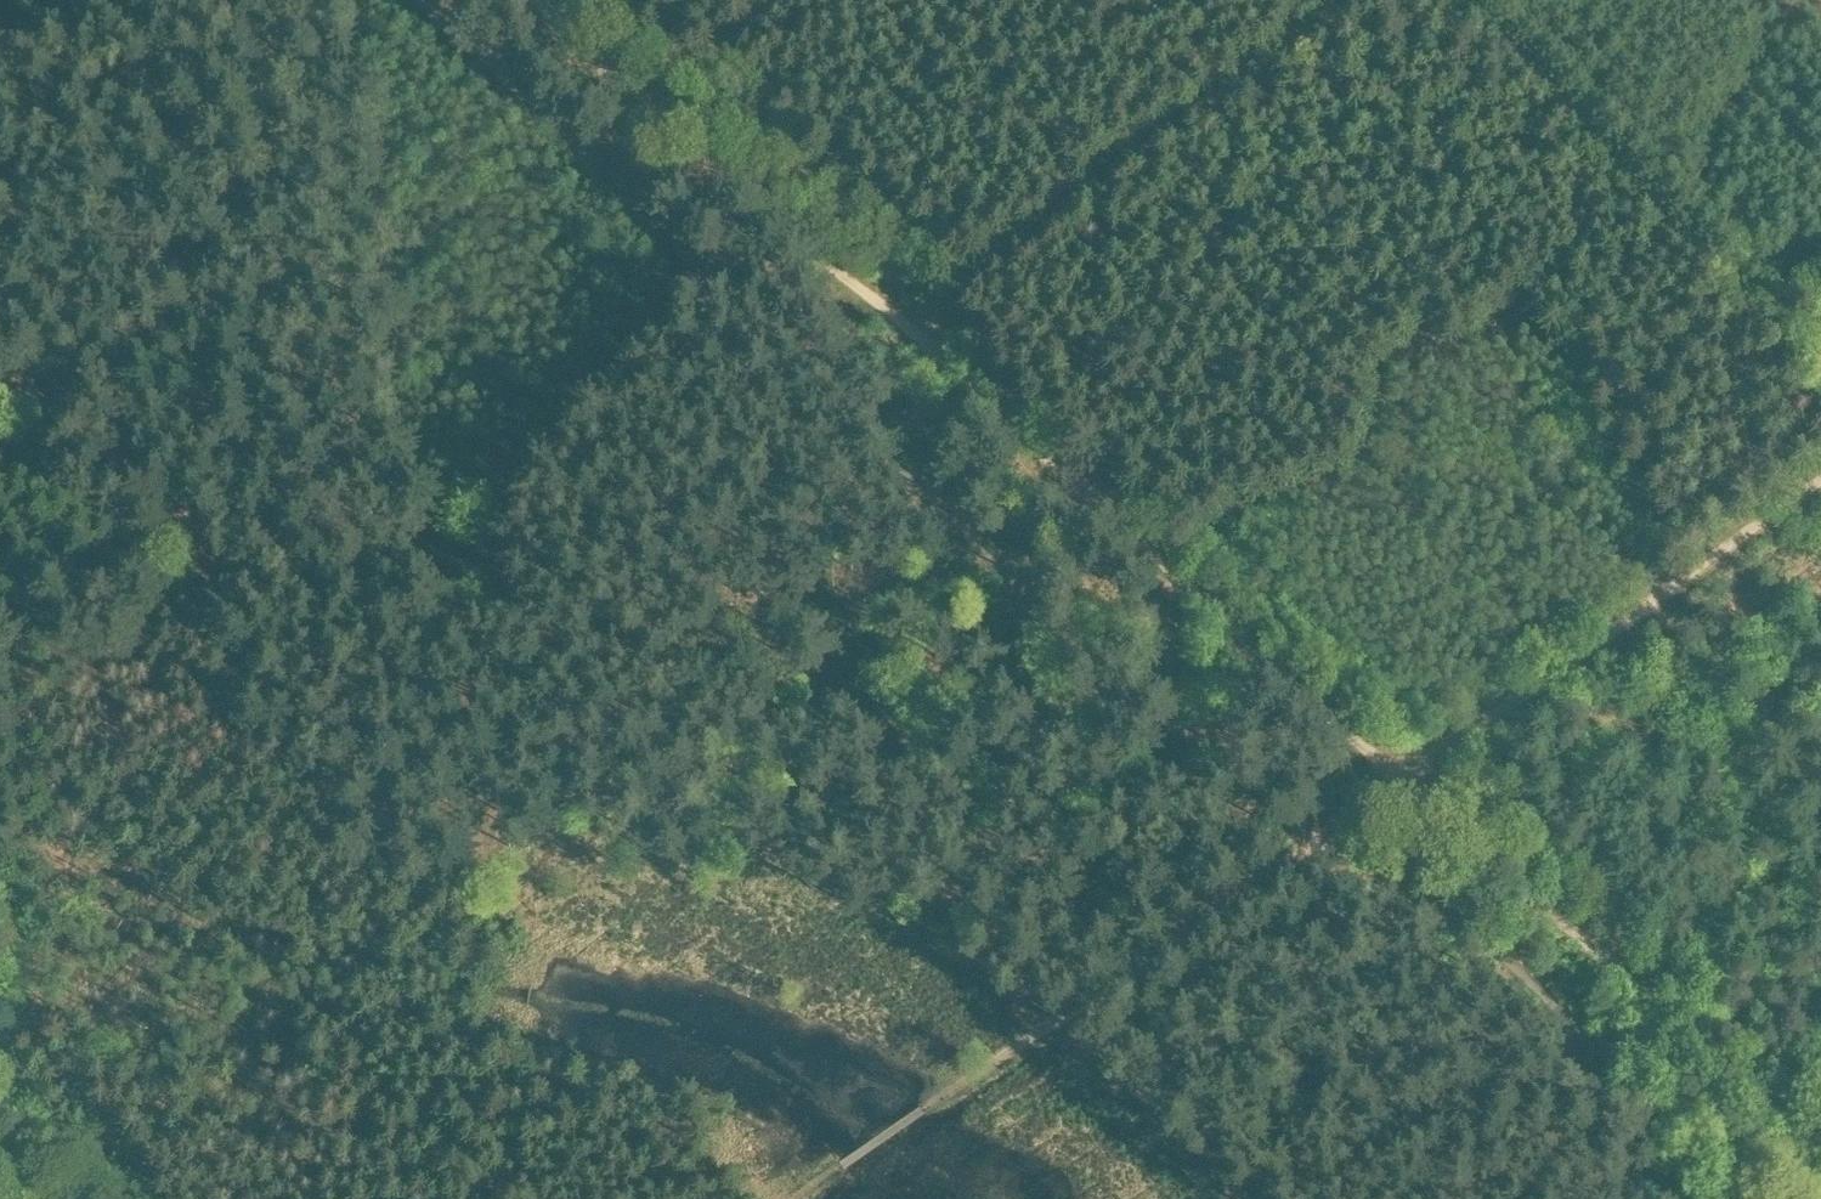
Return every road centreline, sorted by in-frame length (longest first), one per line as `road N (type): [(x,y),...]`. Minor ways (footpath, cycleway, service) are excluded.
road 1 (track): [(539,0),(795,239),(914,331),(1404,779)]
road 2 (track): [(1404,779),(1820,1162)]
road 3 (track): [(1820,488),(1404,779)]

